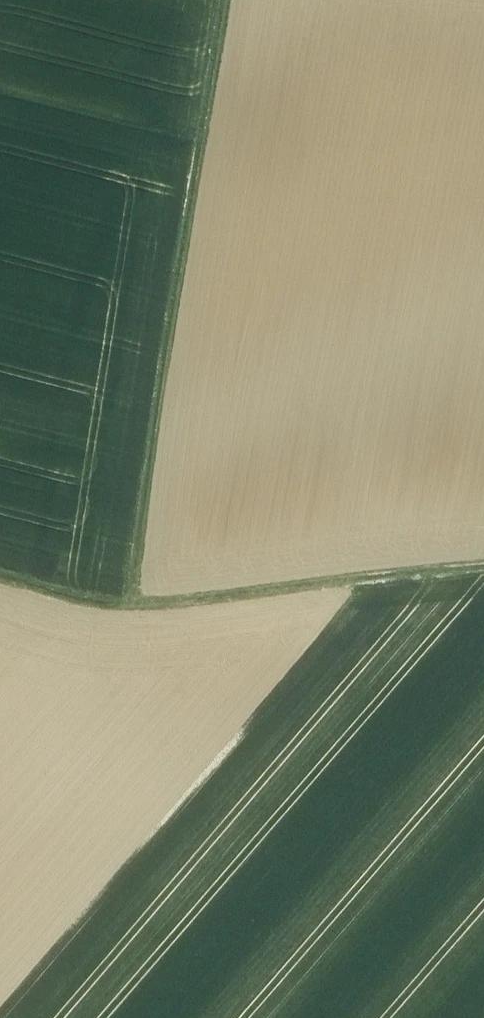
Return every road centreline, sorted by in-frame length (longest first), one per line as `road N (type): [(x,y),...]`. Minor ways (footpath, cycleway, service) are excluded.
road 1 (track): [(127,607),(226,0)]
road 2 (track): [(483,587),(127,607)]
road 3 (track): [(0,578),(127,607)]

